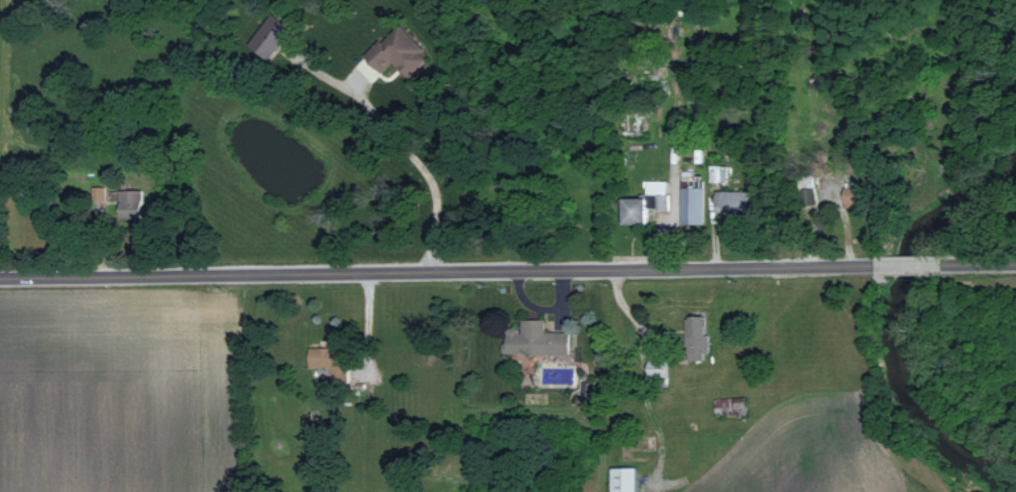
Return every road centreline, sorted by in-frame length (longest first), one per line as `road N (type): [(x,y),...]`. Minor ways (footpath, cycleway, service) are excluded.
road 1 (tertiary): [(0,276),(1015,273)]

